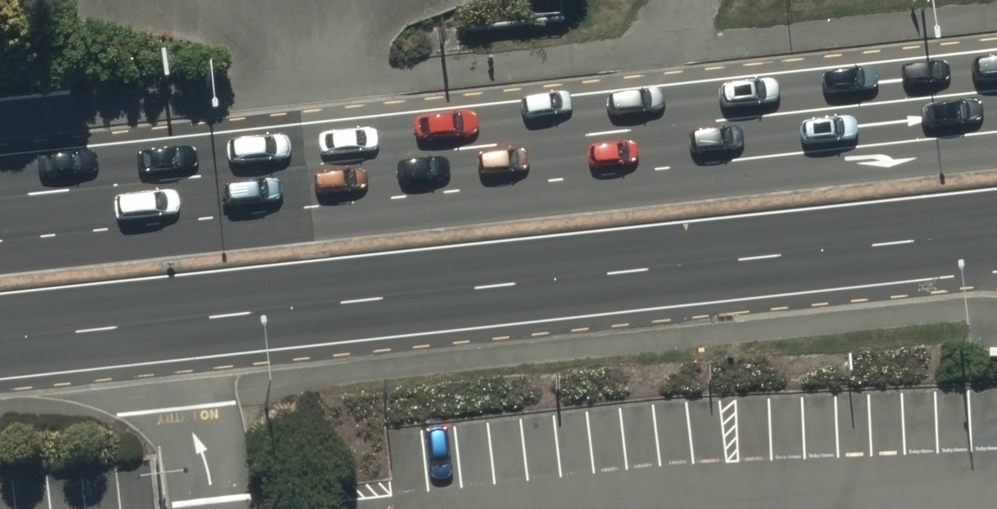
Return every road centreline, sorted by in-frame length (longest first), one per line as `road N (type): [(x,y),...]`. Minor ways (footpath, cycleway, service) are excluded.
road 1 (primary): [(0,196),(996,90)]
road 2 (primary): [(960,231),(0,333)]

